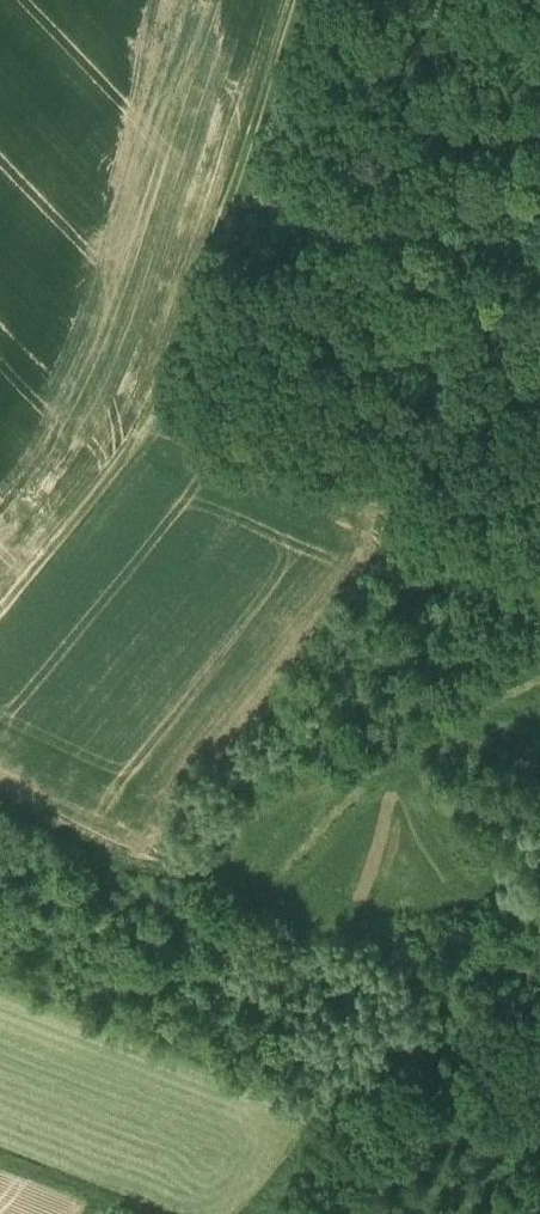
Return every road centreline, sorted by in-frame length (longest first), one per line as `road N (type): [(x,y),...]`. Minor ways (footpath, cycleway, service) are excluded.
road 1 (track): [(295,0),(165,405),(0,616)]
road 2 (track): [(0,1156),(154,1213)]

